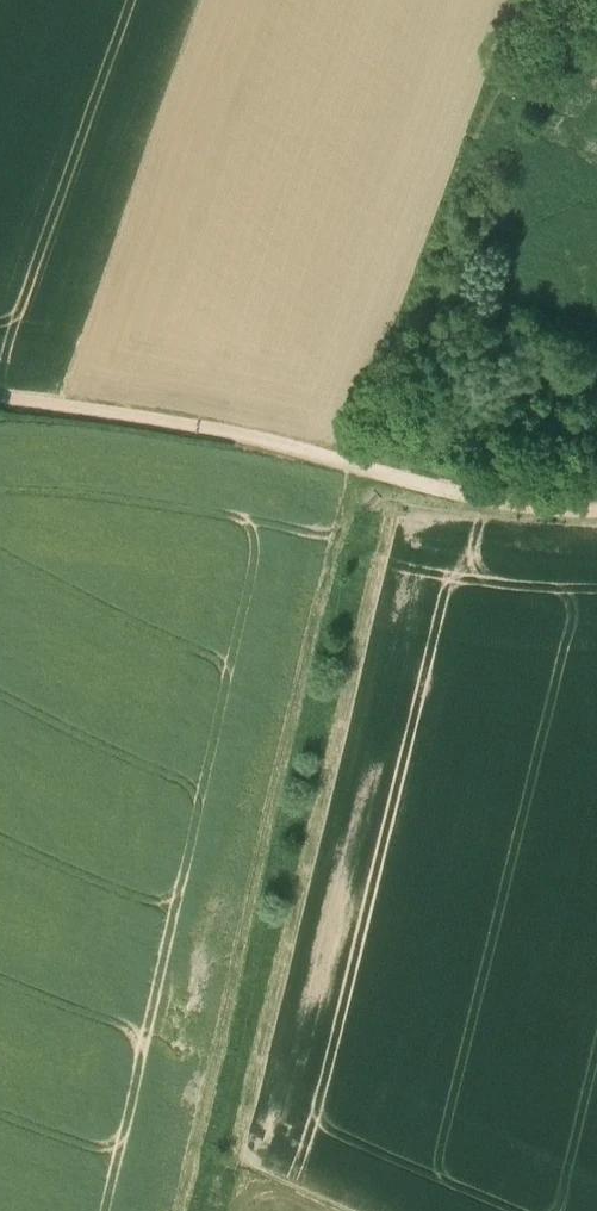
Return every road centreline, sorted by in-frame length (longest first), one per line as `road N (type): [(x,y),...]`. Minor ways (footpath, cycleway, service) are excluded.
road 1 (track): [(0,397),(208,428),(474,495),(596,509)]

